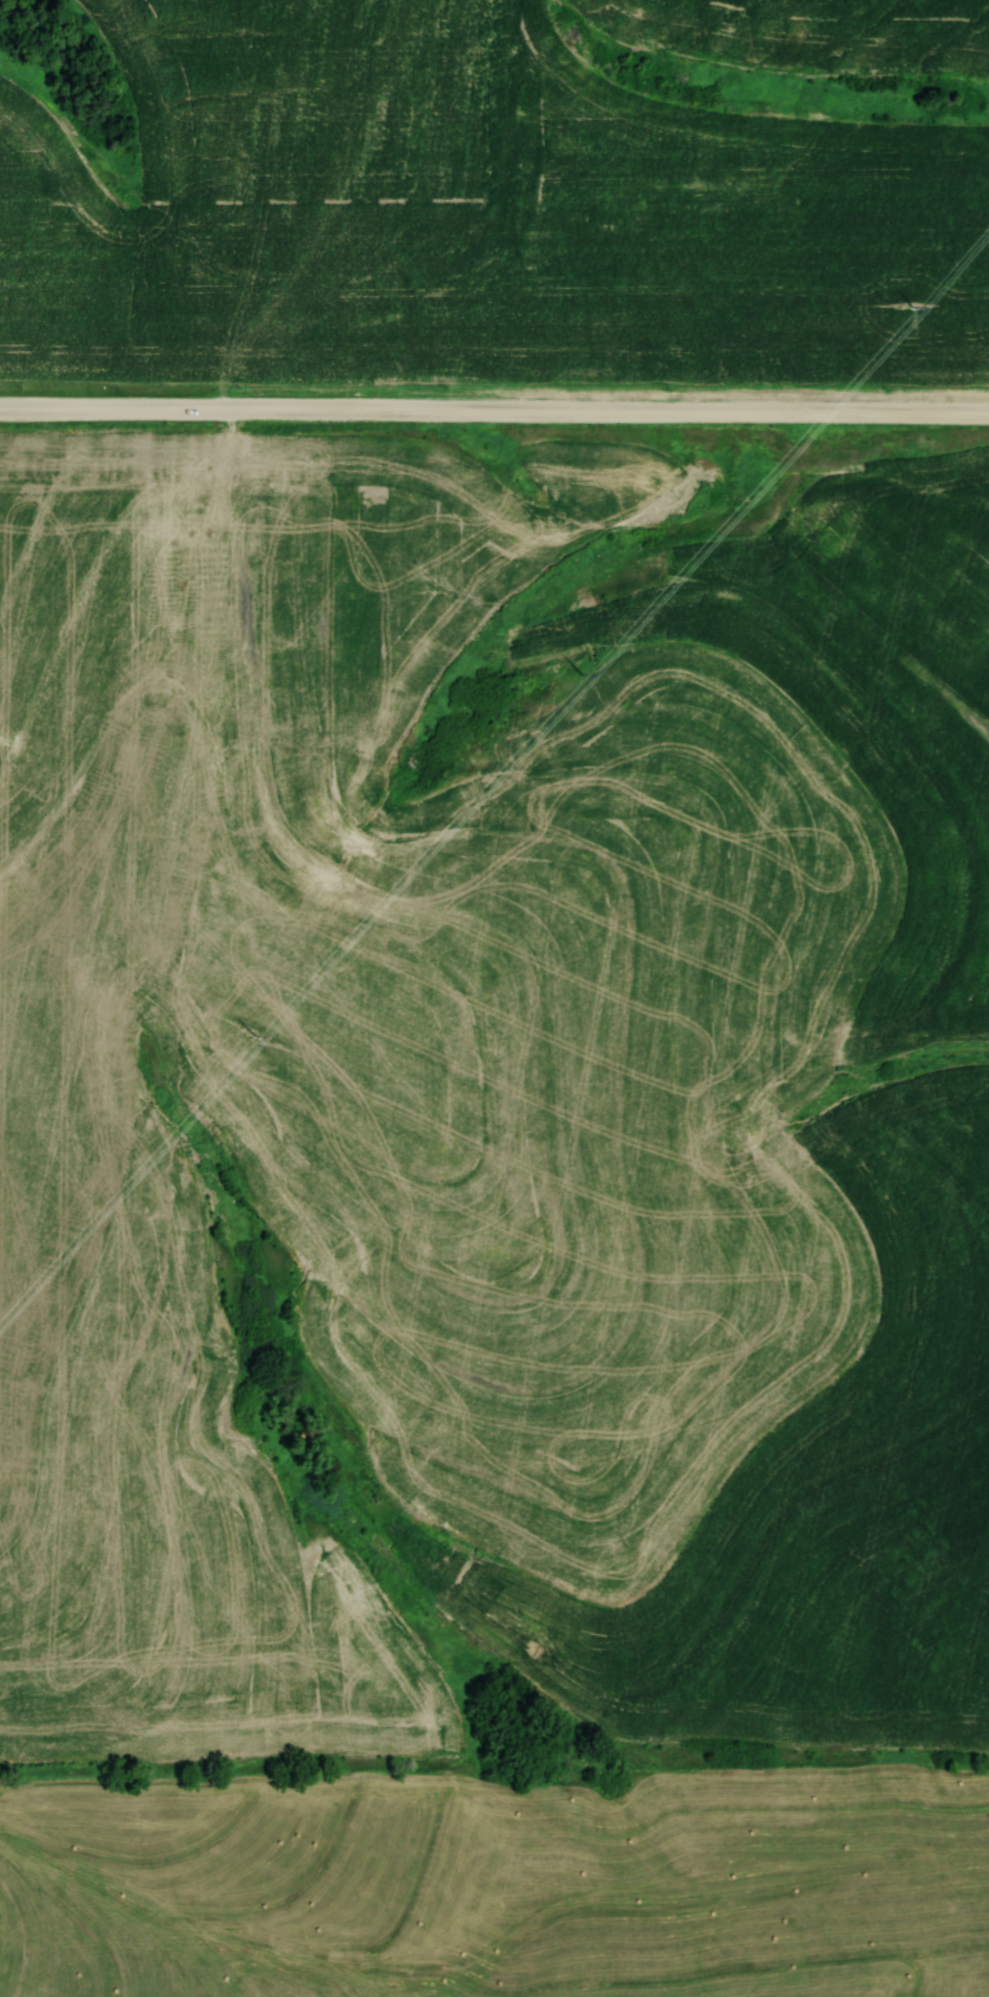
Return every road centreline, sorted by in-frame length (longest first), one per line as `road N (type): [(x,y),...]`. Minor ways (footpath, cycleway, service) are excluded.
road 1 (residential): [(988,407),(0,405)]

